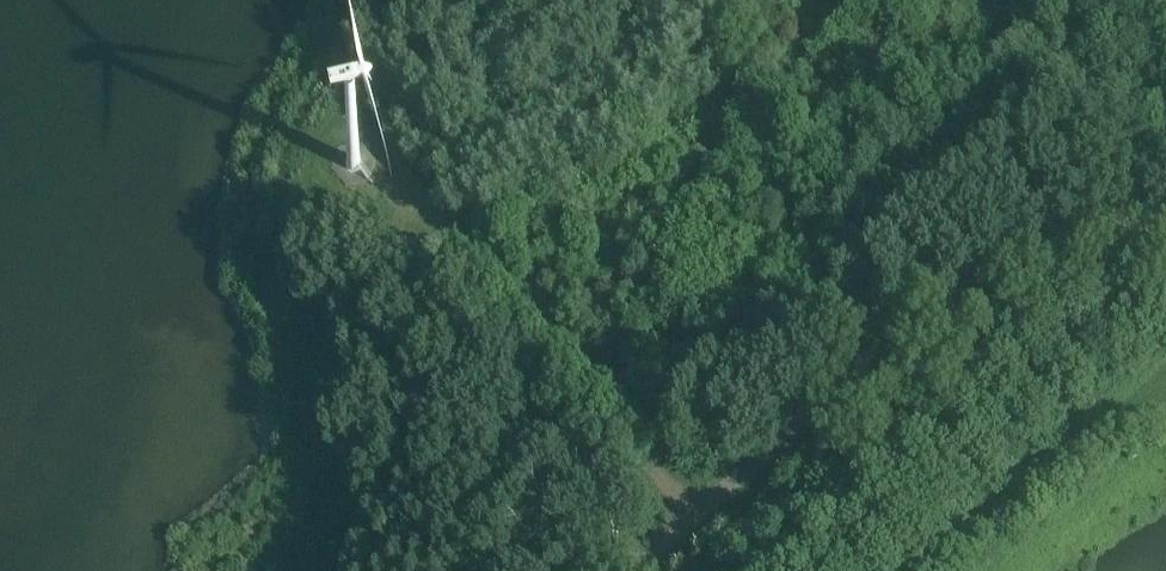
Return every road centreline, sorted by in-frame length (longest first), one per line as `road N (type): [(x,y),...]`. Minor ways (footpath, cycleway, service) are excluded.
road 1 (unclassified): [(660,570),(1033,243),(1093,218),(1165,229)]

